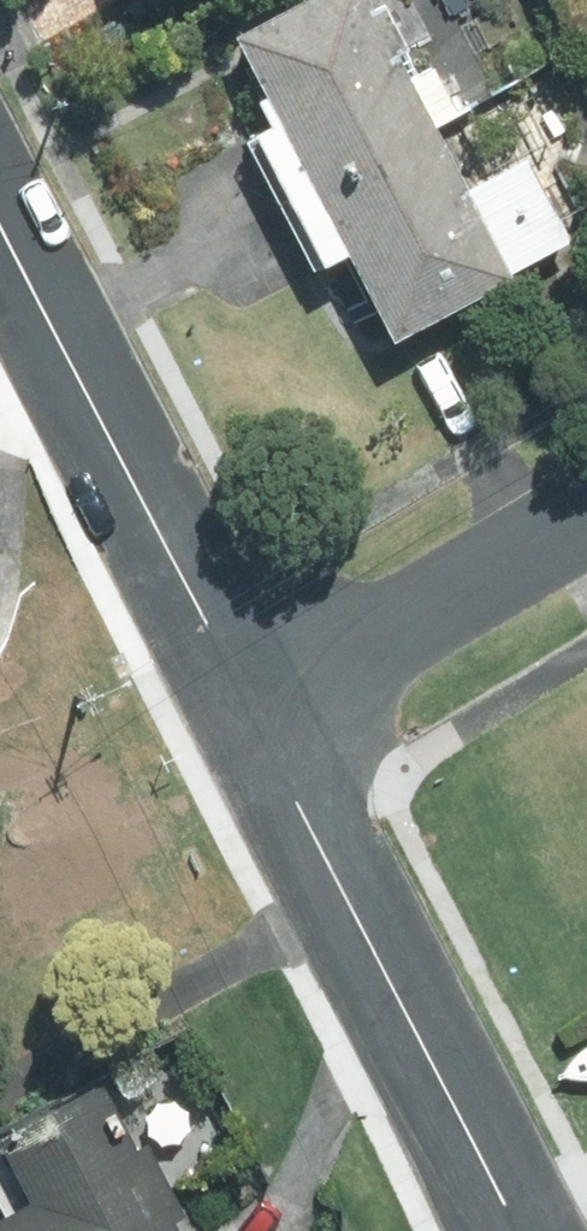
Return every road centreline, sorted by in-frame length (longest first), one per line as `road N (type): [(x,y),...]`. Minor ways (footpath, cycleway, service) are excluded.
road 1 (residential): [(518,1230),(244,700)]
road 2 (residential): [(244,700),(0,230)]
road 3 (residential): [(244,700),(586,497)]

